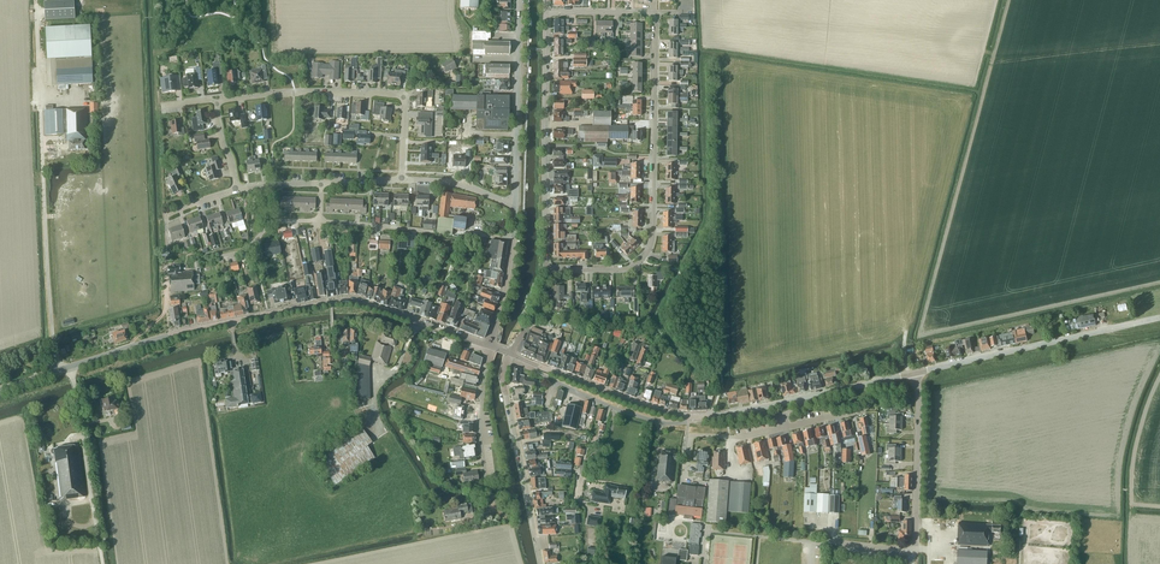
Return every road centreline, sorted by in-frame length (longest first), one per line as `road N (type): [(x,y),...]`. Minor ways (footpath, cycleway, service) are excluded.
road 1 (tertiary): [(0,389),(170,335),(331,303),(372,307),(489,346)]
road 2 (residential): [(547,269),(625,269),(651,245),(656,13)]
road 3 (residential): [(402,181),(399,96),(294,94),(217,104)]
road 4 (residential): [(547,269),(547,12)]
road 5 (tertiary): [(915,373),(1159,318)]
road 6 (residential): [(509,352),(504,385),(541,563)]
road 7 (tertiary): [(515,204),(518,0)]
road 8 (unclassified): [(914,552),(915,373)]
road 9 (residential): [(531,363),(617,410),(660,423),(693,417)]
road 10 (tertiary): [(693,417),(531,363)]
road 11 (residential): [(236,191),(402,181)]
road 12 (tertiary): [(489,346),(508,273),(515,204)]
road 13 (unclassified): [(488,488),(480,444),(489,346)]

